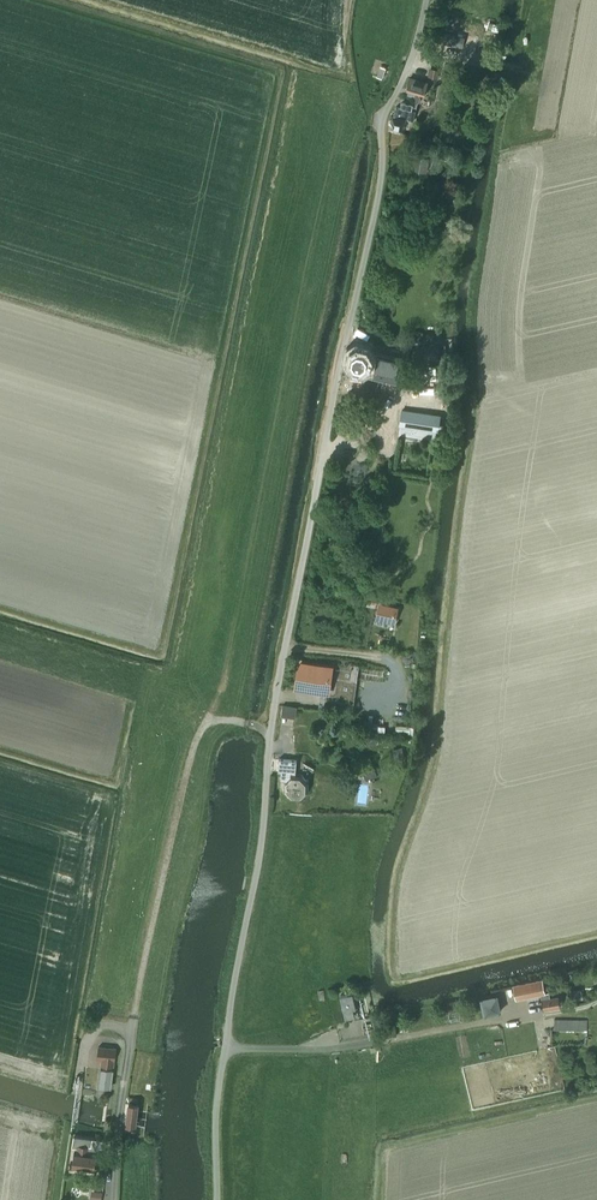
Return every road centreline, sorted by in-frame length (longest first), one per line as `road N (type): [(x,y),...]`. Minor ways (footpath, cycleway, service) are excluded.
road 1 (unclassified): [(217,1199),(220,1076),(262,841),(277,694),(381,182),(383,121),(425,0)]

